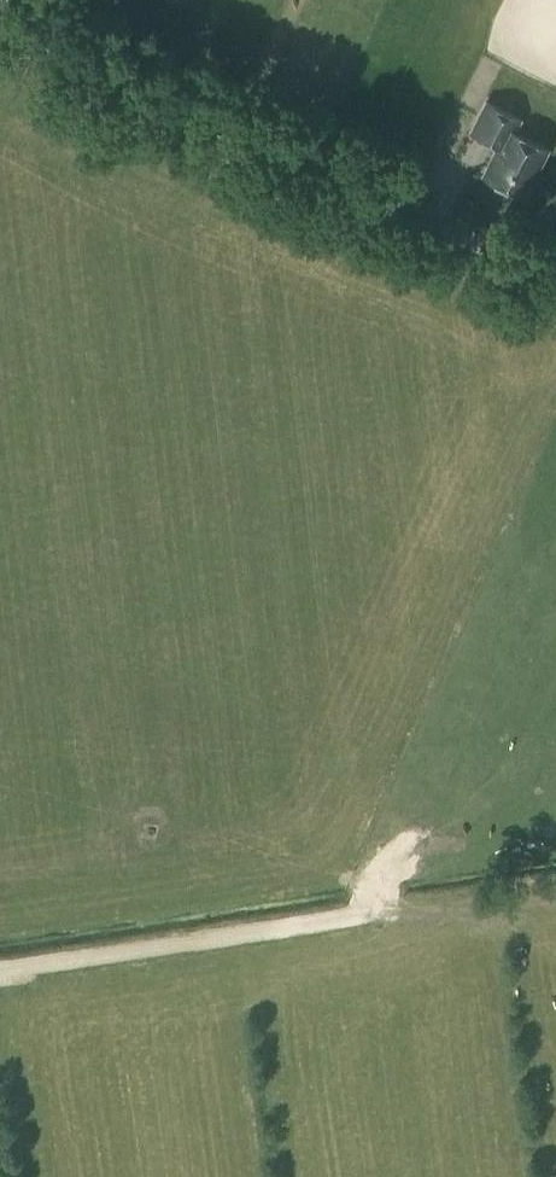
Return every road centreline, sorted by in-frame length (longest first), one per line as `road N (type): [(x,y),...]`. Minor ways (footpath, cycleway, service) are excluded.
road 1 (unclassified): [(555,290),(406,226),(6,0)]

